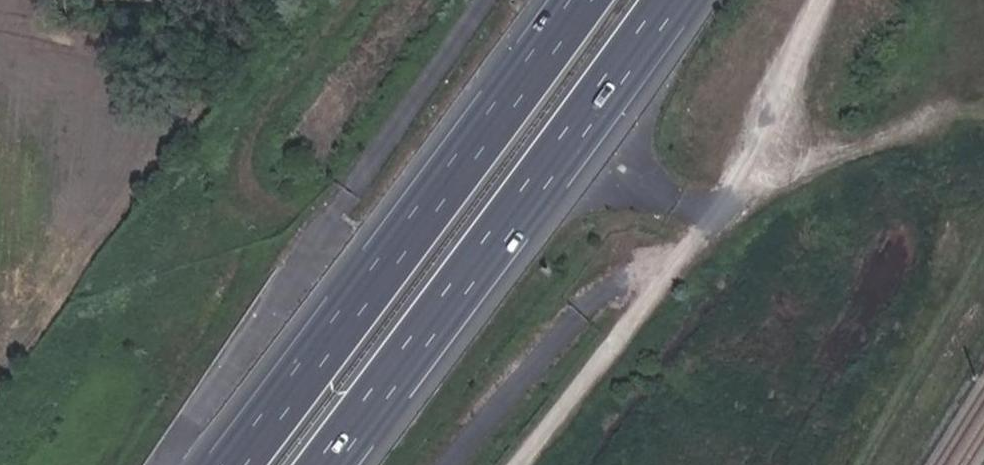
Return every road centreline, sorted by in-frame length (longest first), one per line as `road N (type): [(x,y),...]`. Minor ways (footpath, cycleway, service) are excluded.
road 1 (motorway): [(323,464),(670,0)]
road 2 (motorway): [(579,0),(234,464)]
road 3 (track): [(743,185),(945,114)]

